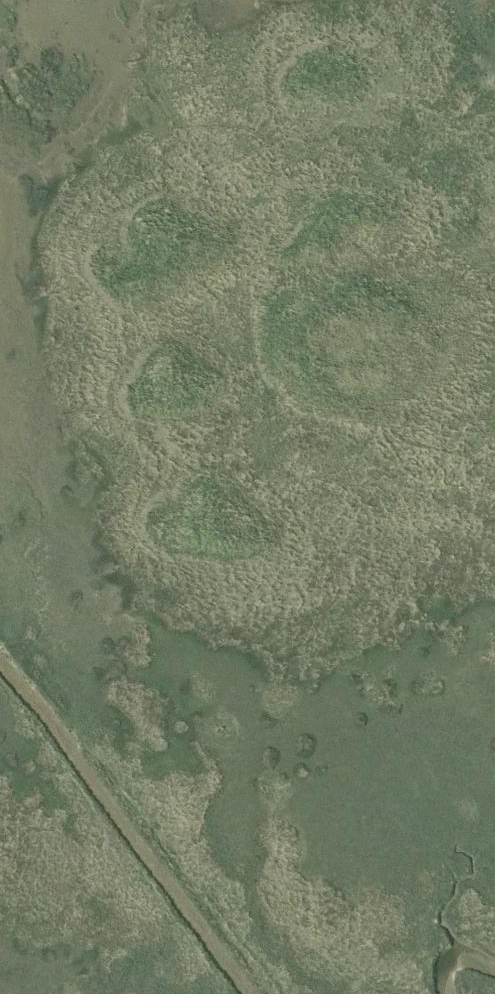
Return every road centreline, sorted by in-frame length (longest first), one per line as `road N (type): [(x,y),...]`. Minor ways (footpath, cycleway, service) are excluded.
road 1 (track): [(0,660),(248,993)]

